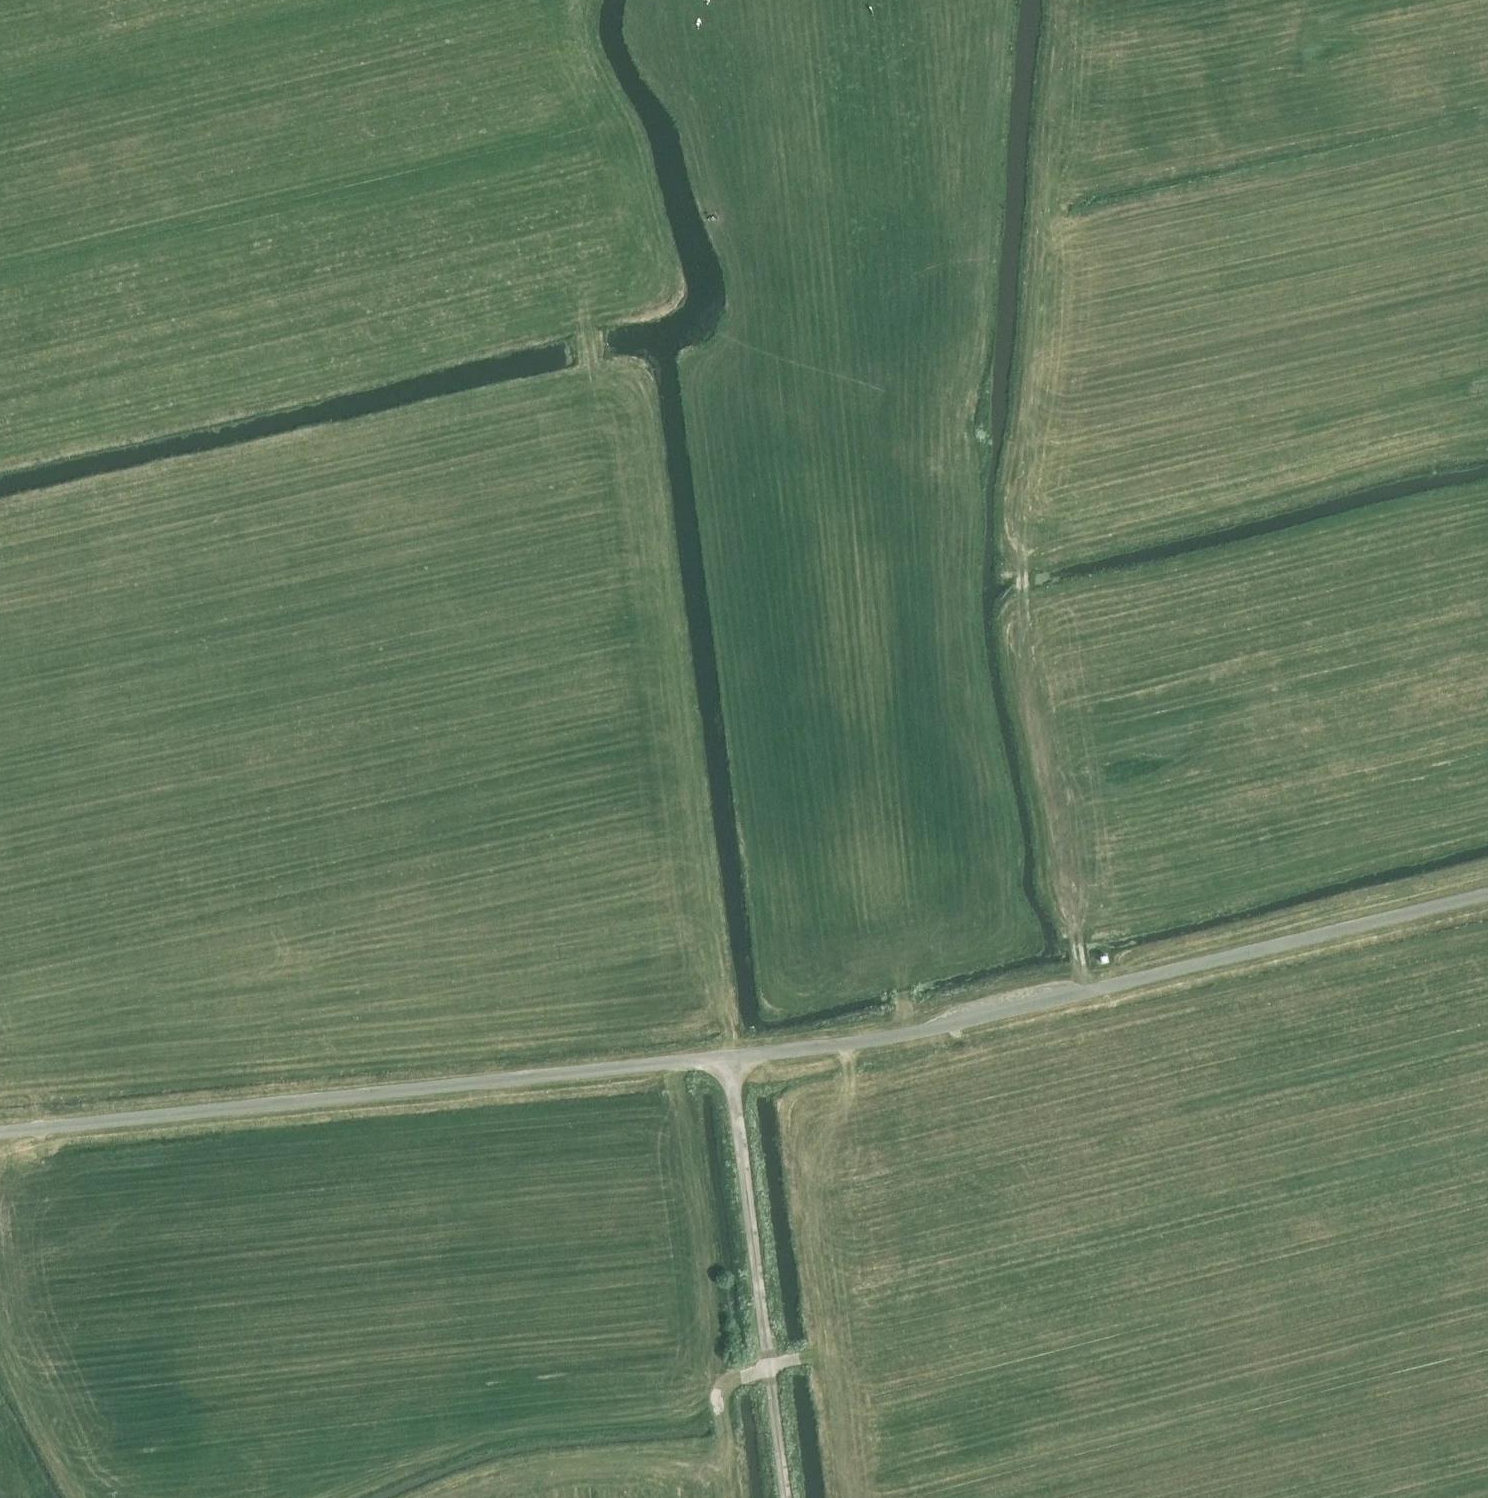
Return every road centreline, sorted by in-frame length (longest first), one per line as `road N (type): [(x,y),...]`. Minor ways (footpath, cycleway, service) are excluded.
road 1 (unclassified): [(0,1132),(728,1056)]

